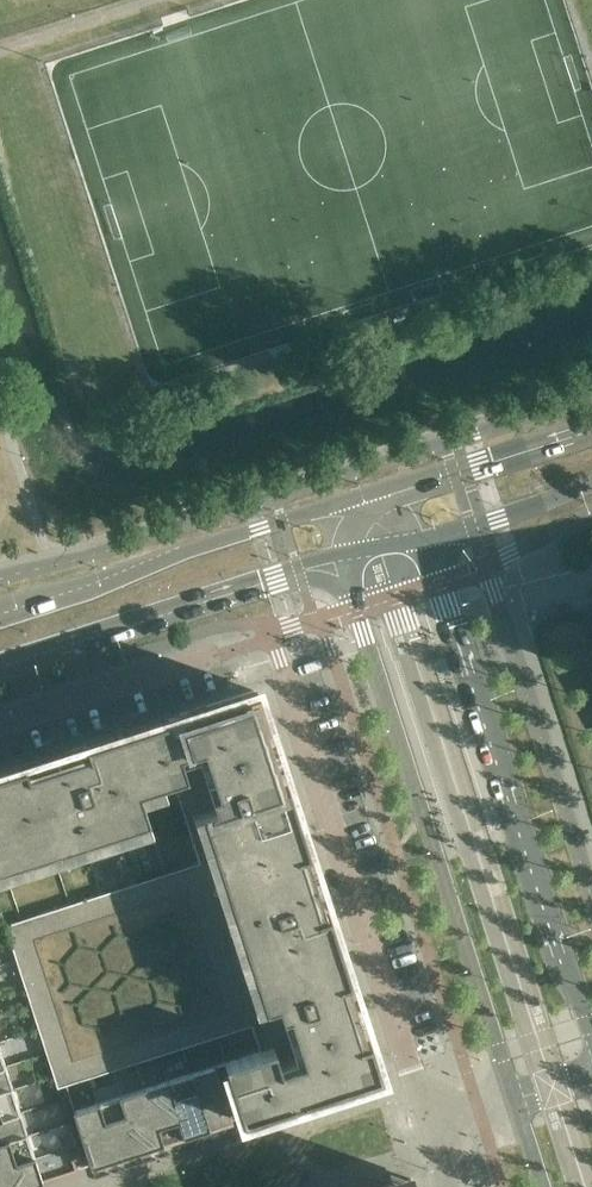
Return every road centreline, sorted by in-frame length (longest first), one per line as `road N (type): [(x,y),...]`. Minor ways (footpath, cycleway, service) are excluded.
road 1 (secondary): [(345,560),(515,1096)]
road 2 (secondary): [(591,1030),(561,964),(425,537)]
road 3 (unclassified): [(279,658),(431,1122)]
road 4 (secondary): [(367,497),(0,624)]
road 5 (secondary): [(0,662),(345,560)]
road 6 (secondary): [(591,430),(367,497)]
road 7 (residential): [(0,731),(221,656)]
road 8 (secondary): [(425,537),(591,484)]

